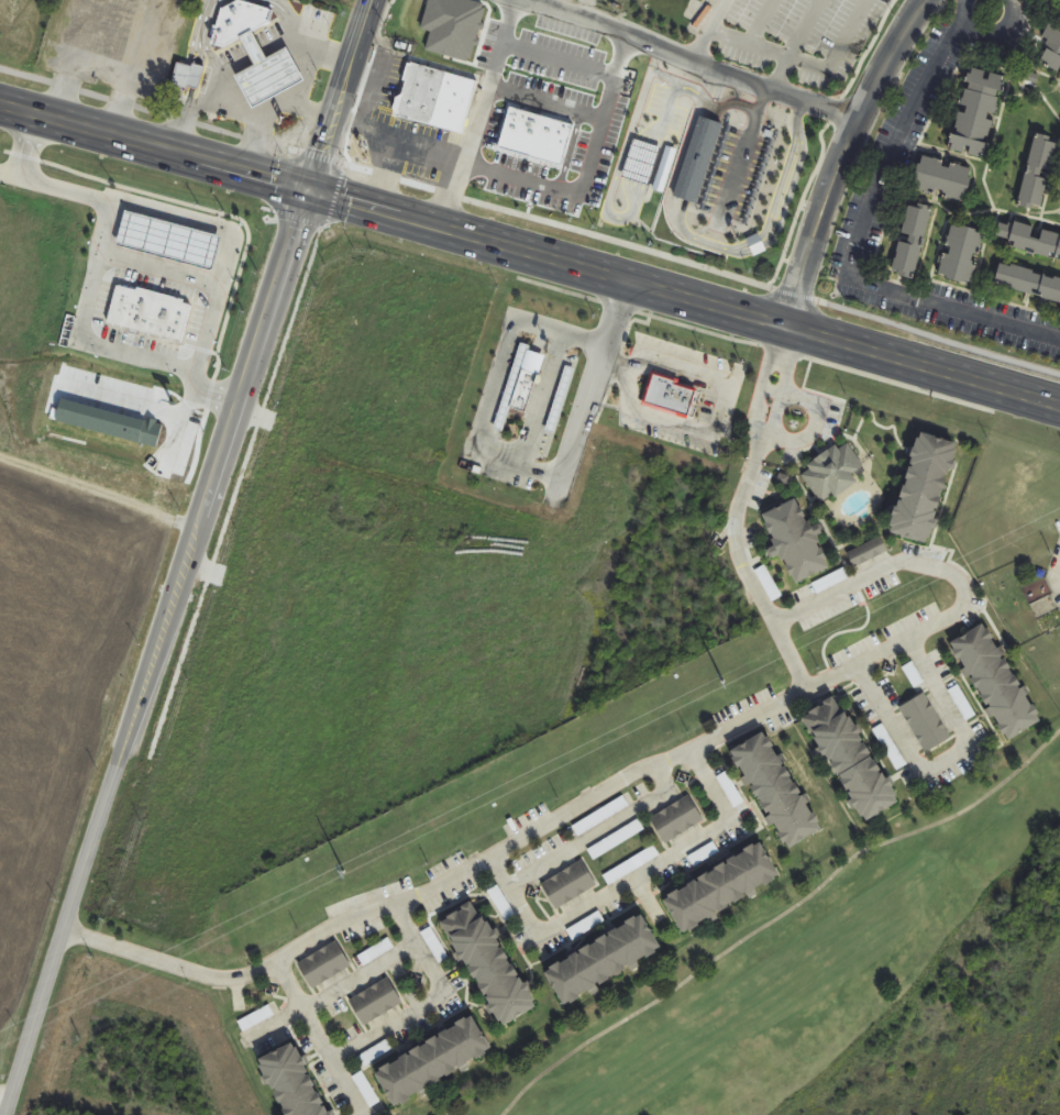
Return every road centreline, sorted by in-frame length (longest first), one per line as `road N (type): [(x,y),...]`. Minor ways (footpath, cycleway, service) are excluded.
road 1 (secondary): [(1059,409),(0,104)]
road 2 (tertiary): [(4,1114),(310,191)]
road 3 (residential): [(763,463),(750,559),(815,688),(429,901),(263,974)]
road 4 (residential): [(815,688),(975,611),(970,576),(910,565),(783,626)]
road 5 (residential): [(504,861),(552,936),(739,824),(707,750)]
road 6 (residential): [(923,0),(866,100),(786,327)]
road 7 (residential): [(532,0),(601,20),(706,70),(859,120)]
road 8 (residential): [(285,964),(342,1063),(454,996),(408,909)]
road 9 (residential): [(864,664),(937,775),(974,754),(974,742),(921,638)]
road 10 (residential): [(263,974),(228,984),(65,926)]
road 11 (tertiary): [(310,191),(371,0)]
road 12 (residential): [(786,327),(763,463)]

